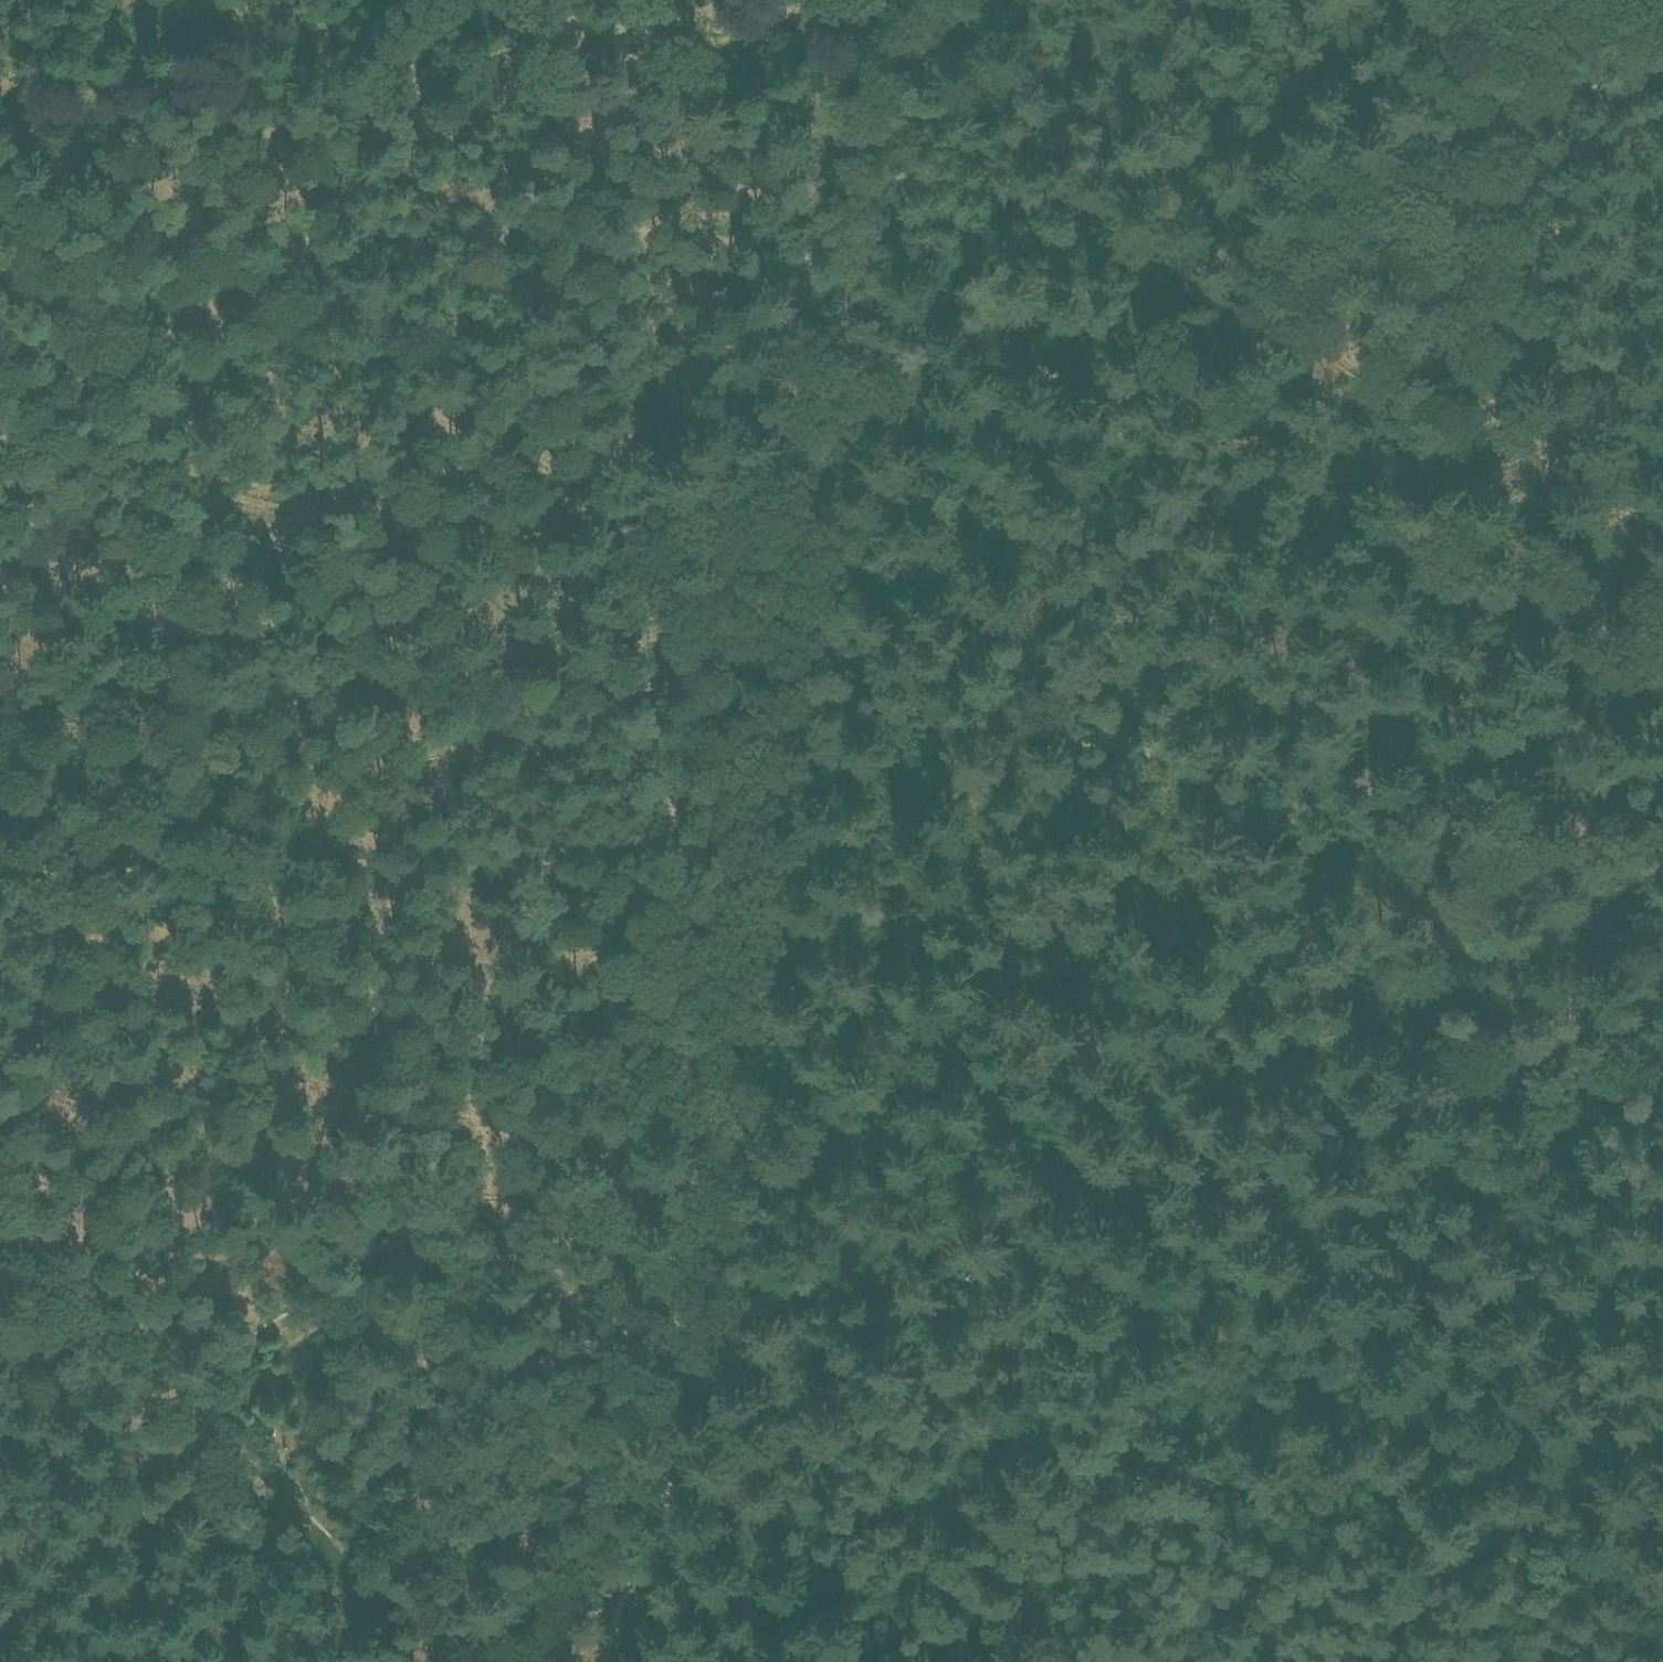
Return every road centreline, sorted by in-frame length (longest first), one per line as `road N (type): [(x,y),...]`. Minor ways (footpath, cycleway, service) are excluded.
road 1 (track): [(865,0),(721,1140),(714,1390)]
road 2 (track): [(629,1661),(707,1495),(714,1390)]

